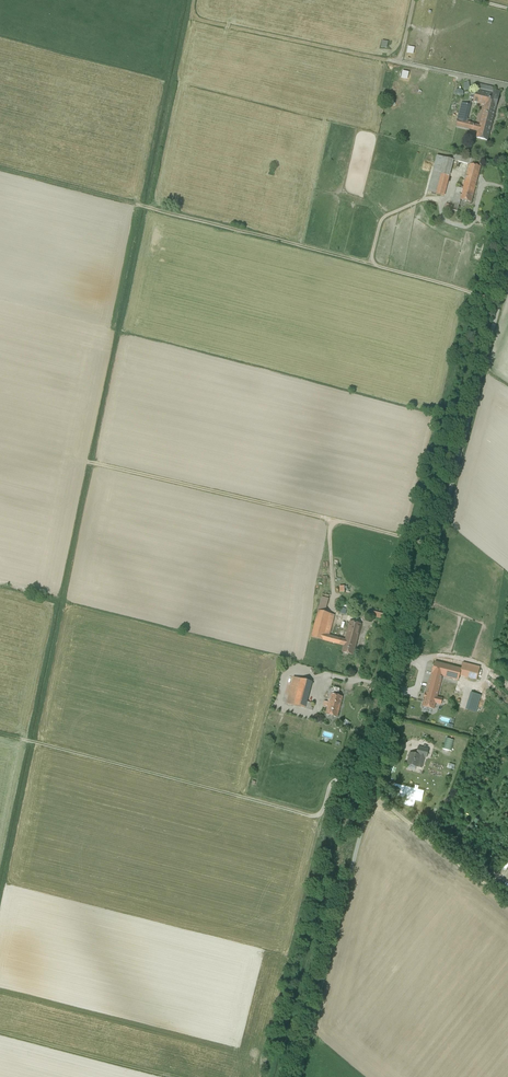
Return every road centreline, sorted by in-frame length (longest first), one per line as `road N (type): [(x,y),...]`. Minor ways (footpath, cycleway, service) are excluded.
road 1 (unclassified): [(297,1076),(507,267)]
road 2 (track): [(499,301),(0,169)]
road 3 (track): [(0,733),(309,816),(323,809),(332,784),(374,779)]
road 4 (track): [(507,86),(194,20),(192,0)]
road 5 (track): [(331,520),(85,462)]
road 6 (track): [(172,1076),(0,1033)]

